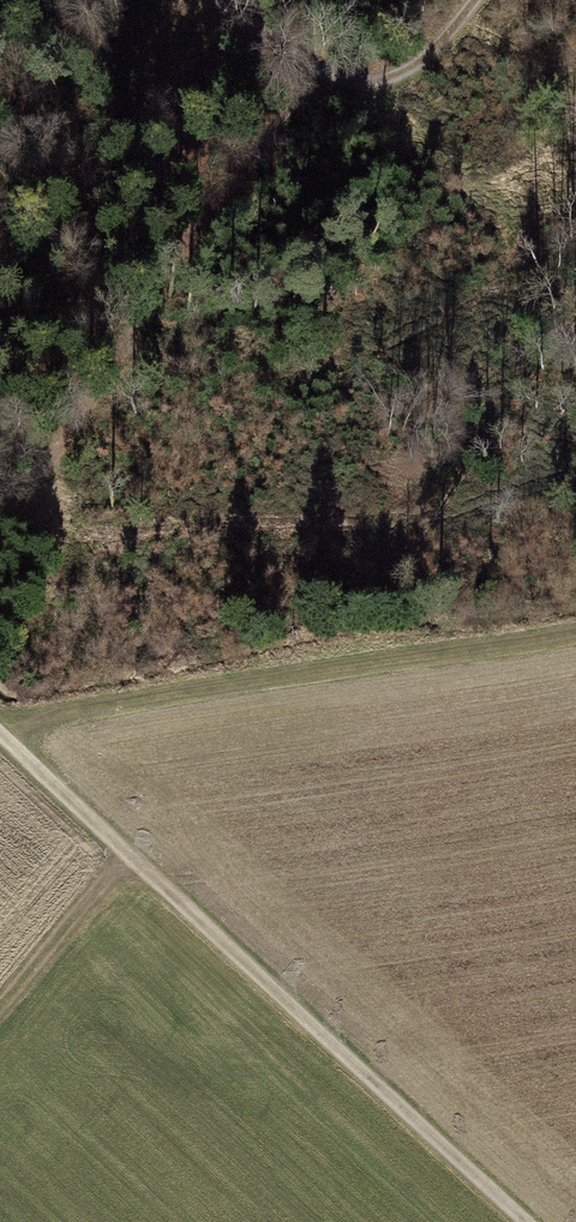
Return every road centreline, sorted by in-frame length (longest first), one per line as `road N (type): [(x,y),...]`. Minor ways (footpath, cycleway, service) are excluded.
road 1 (track): [(526,1221),(0,737)]
road 2 (track): [(0,729),(575,632)]
road 3 (track): [(0,533),(313,73)]
road 4 (track): [(0,1020),(130,862)]
road 5 (track): [(313,73),(349,84),(400,73),(430,53),(475,0)]
road 6 (track): [(313,73),(213,0)]

